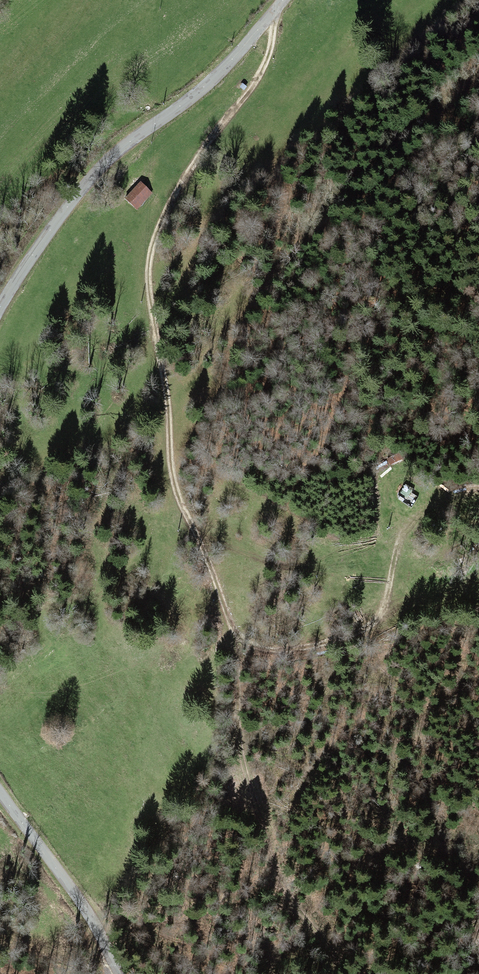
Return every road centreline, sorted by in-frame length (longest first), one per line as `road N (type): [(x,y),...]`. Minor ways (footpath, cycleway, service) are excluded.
road 1 (track): [(398,526),(381,619),(357,640),(269,654),(232,630),(169,465),(168,396),(149,279),(156,238),(183,177),(261,73),(272,15)]
road 2 (tertiary): [(284,0),(208,85),(111,157),(0,305)]
road 3 (tertiary): [(0,793),(120,973)]

